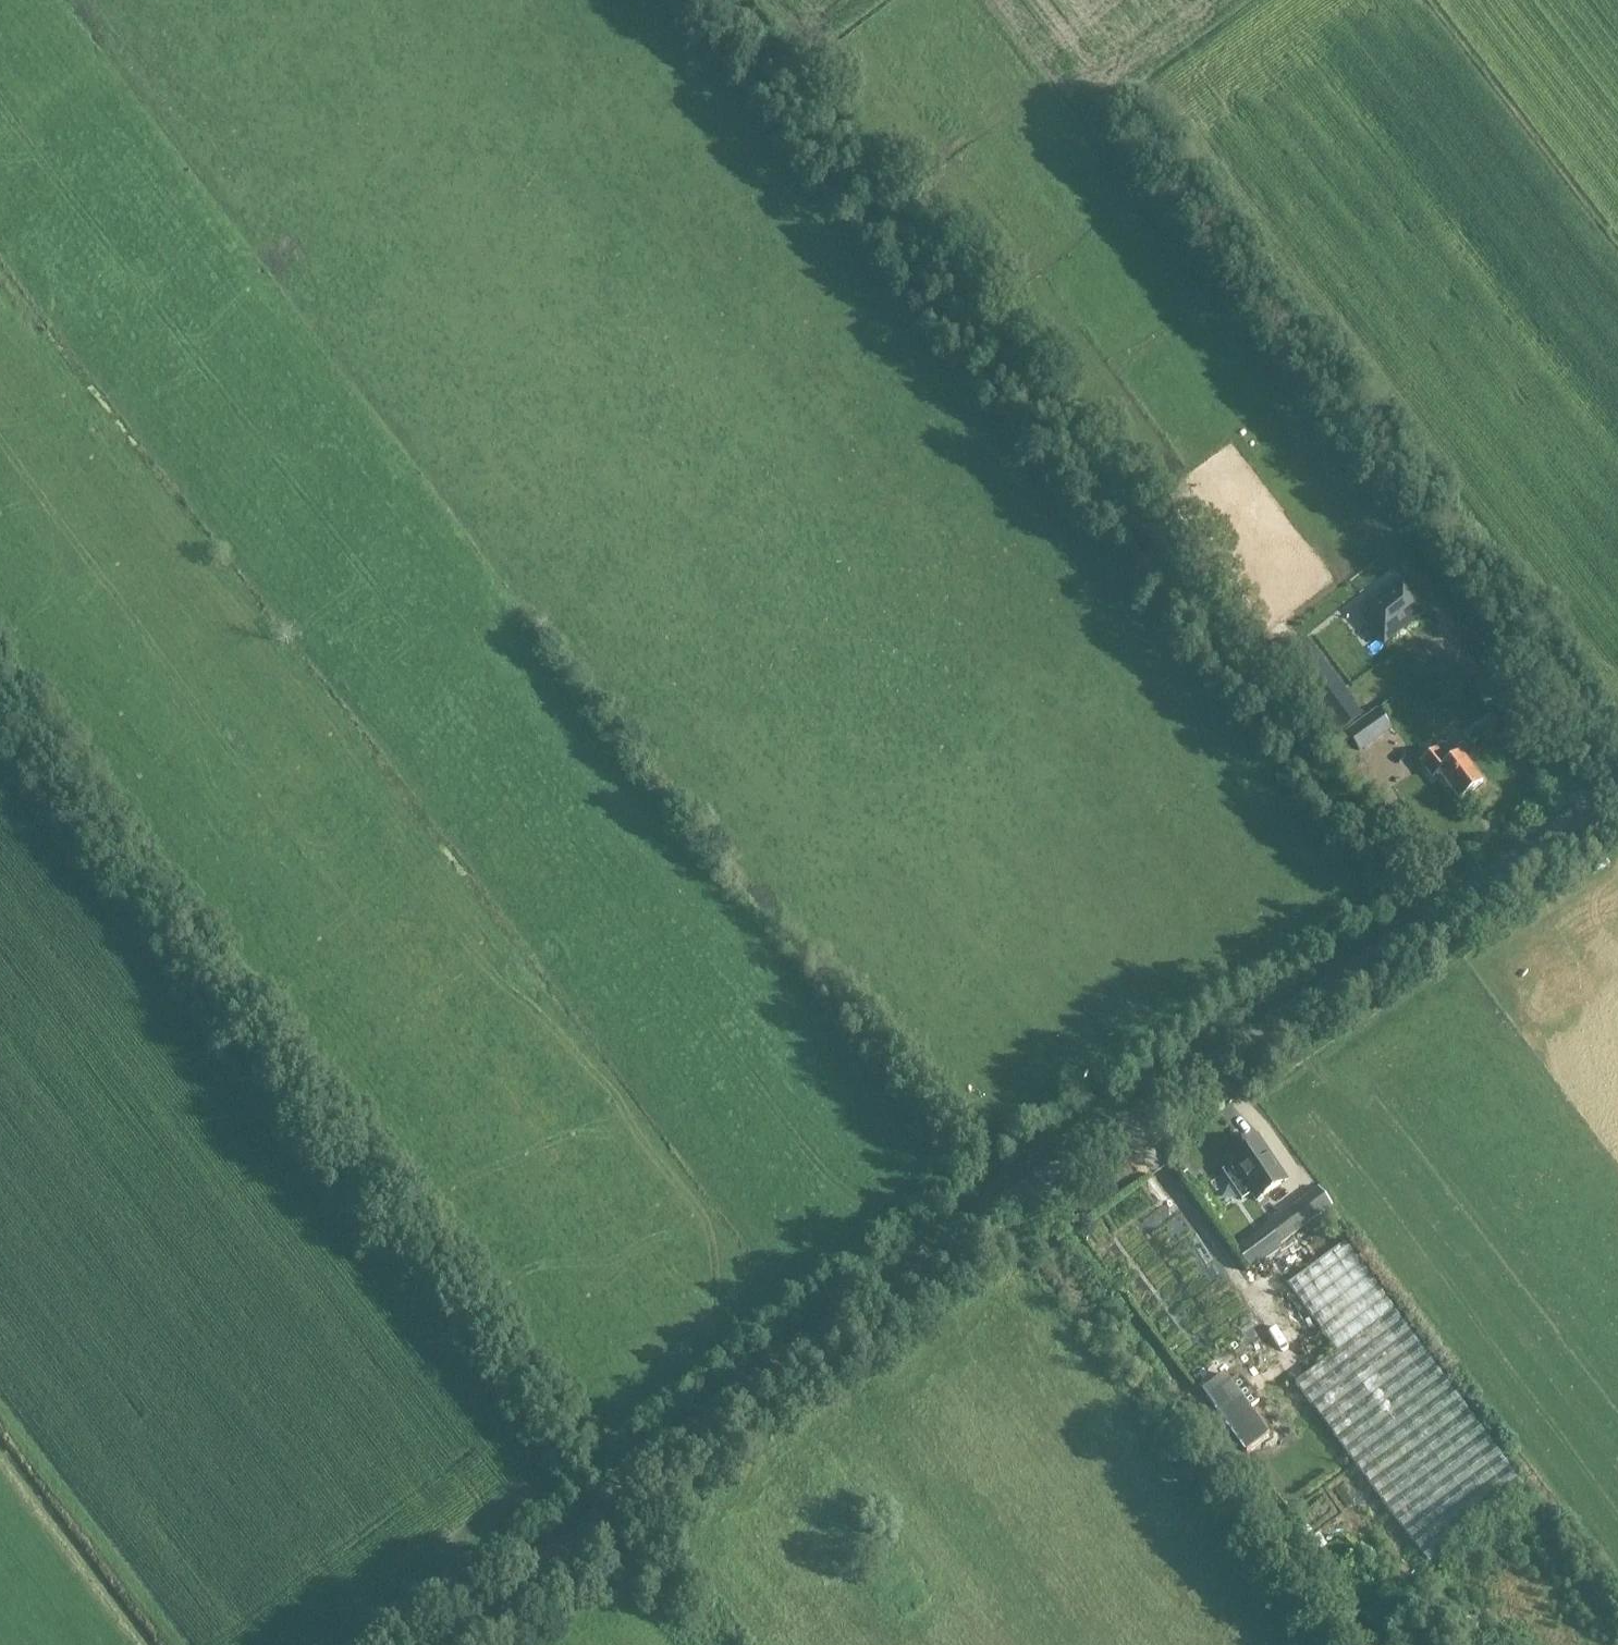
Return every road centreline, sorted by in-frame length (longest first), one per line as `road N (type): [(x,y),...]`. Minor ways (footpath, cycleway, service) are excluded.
road 1 (unclassified): [(452,1644),(573,1554),(655,1461),(747,1394),(1617,791)]

